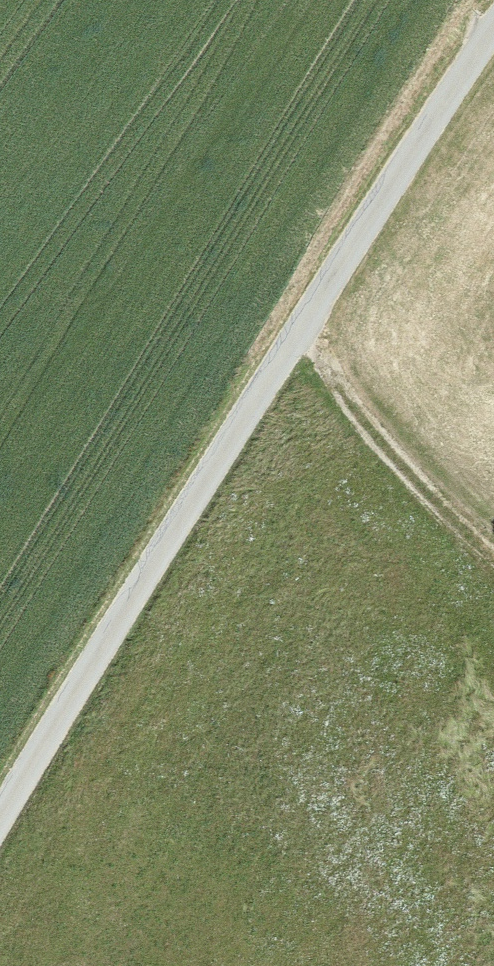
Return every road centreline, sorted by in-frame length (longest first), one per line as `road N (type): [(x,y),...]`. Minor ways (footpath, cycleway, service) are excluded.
road 1 (residential): [(0,830),(298,329),(493,24)]
road 2 (track): [(298,329),(388,456),(493,545)]

